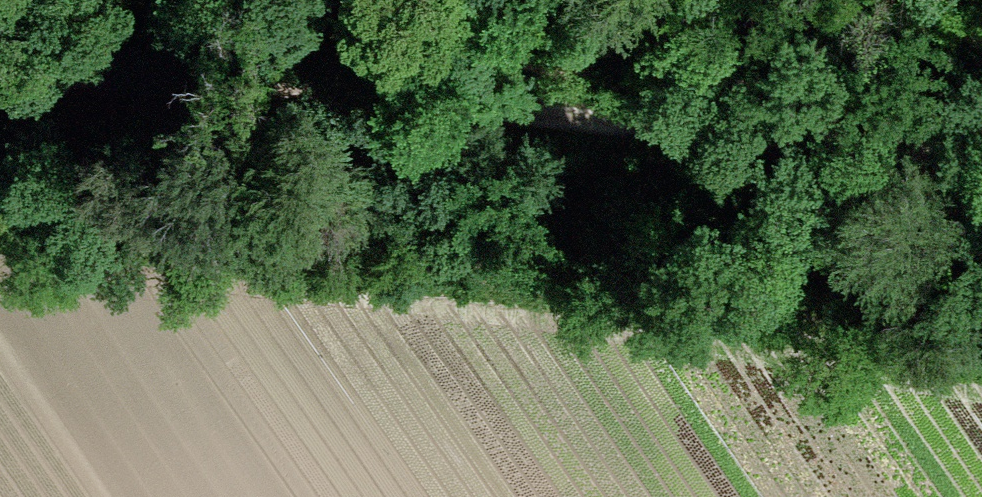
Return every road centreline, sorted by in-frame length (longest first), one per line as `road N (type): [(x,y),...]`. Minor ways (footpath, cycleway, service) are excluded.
road 1 (track): [(0,226),(673,297),(981,356)]
road 2 (track): [(981,157),(366,97),(0,80)]

